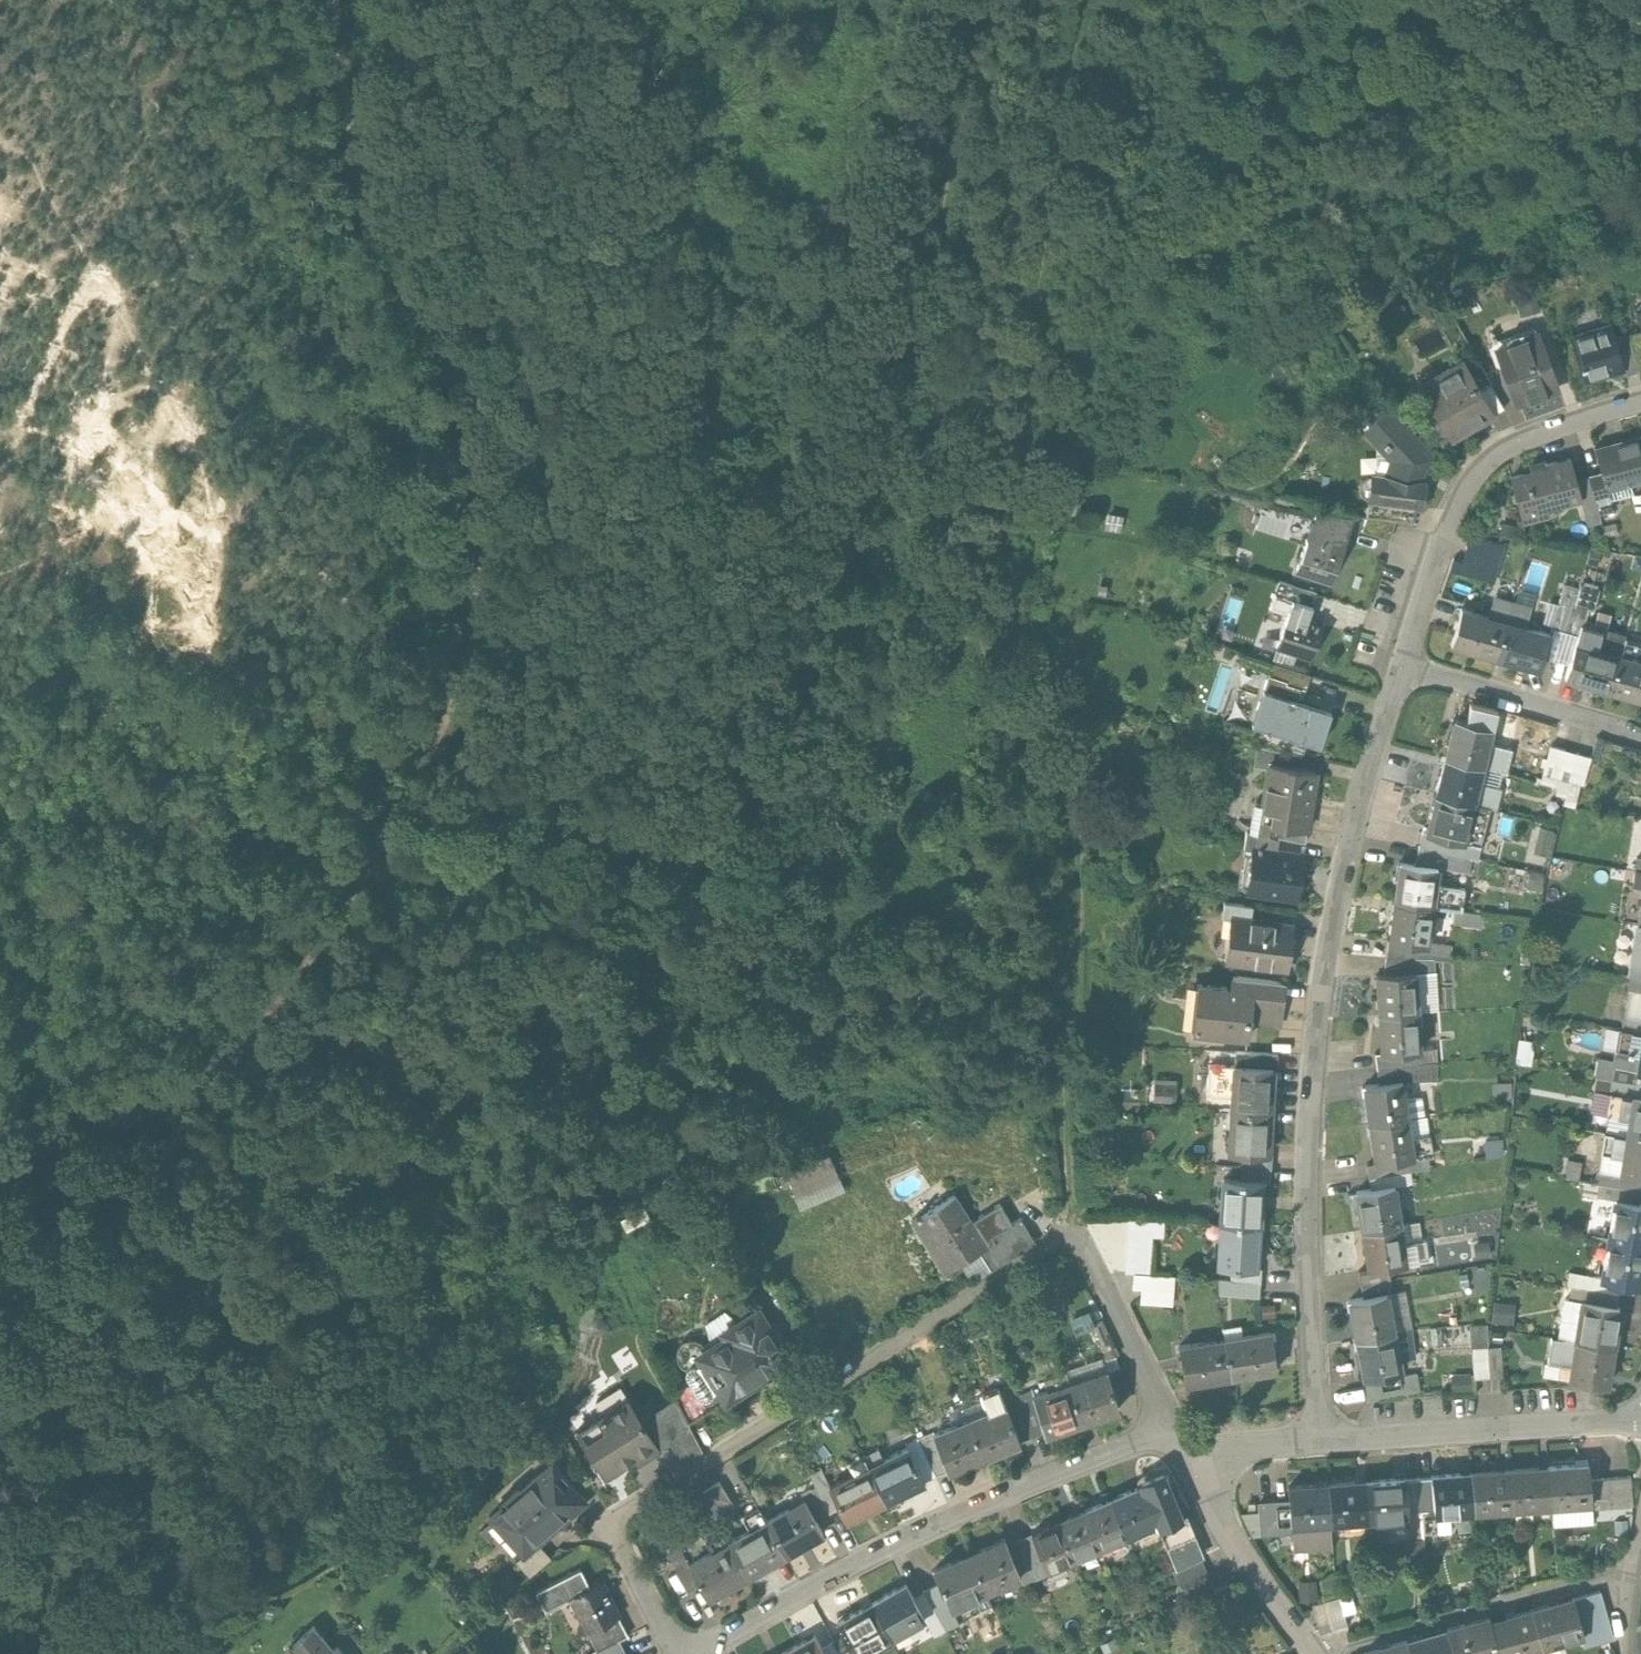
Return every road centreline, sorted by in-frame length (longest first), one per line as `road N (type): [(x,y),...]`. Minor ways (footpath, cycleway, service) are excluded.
road 1 (residential): [(1330,1429),(1318,1306),(1316,1132),(1328,988),(1361,813),(1403,668)]
road 2 (residential): [(1078,1236),(1023,1257),(914,1319),(613,1512),(676,1648)]
road 3 (residential): [(1167,1429),(1106,1443),(999,1487),(676,1648)]
road 4 (residential): [(1403,668),(1455,524),(1489,470),(1529,440),(1640,404)]
road 5 (residential): [(1309,1653),(1493,1595),(1630,1564)]
road 6 (residential): [(1330,1429),(1640,1427)]
road 7 (residential): [(1167,1429),(1249,1570),(1309,1653)]
road 8 (residential): [(1403,668),(1640,737)]
road 9 (residential): [(1078,1236),(1167,1429)]
road 10 (residential): [(1167,1429),(1330,1429)]

